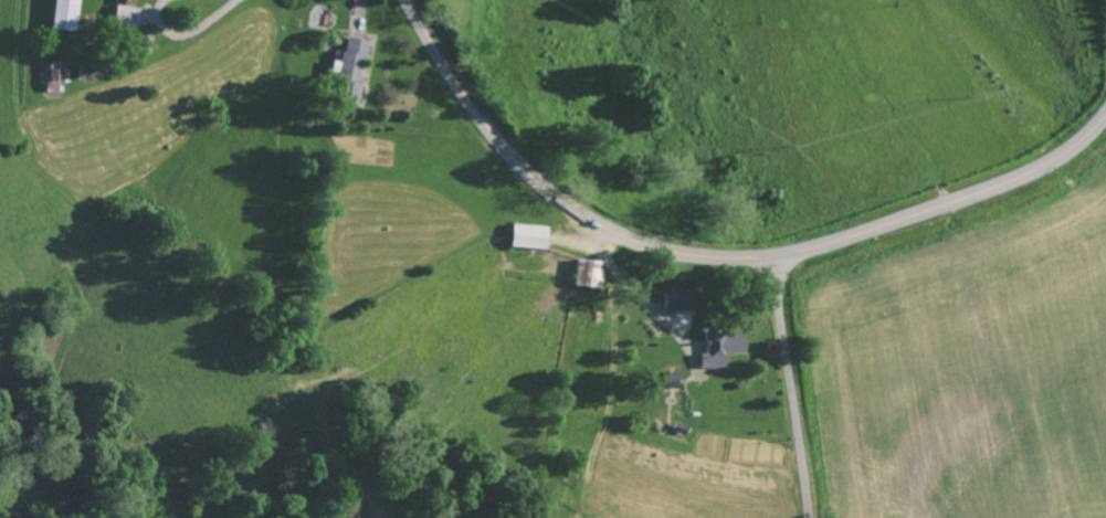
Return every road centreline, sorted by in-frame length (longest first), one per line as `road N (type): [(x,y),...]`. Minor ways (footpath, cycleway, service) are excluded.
road 1 (secondary): [(1105,114),(1058,157),(968,199),(798,252),(697,257),(629,240),(541,187),(470,105),(406,0)]
road 2 (residential): [(808,517),(776,313),(775,256)]

